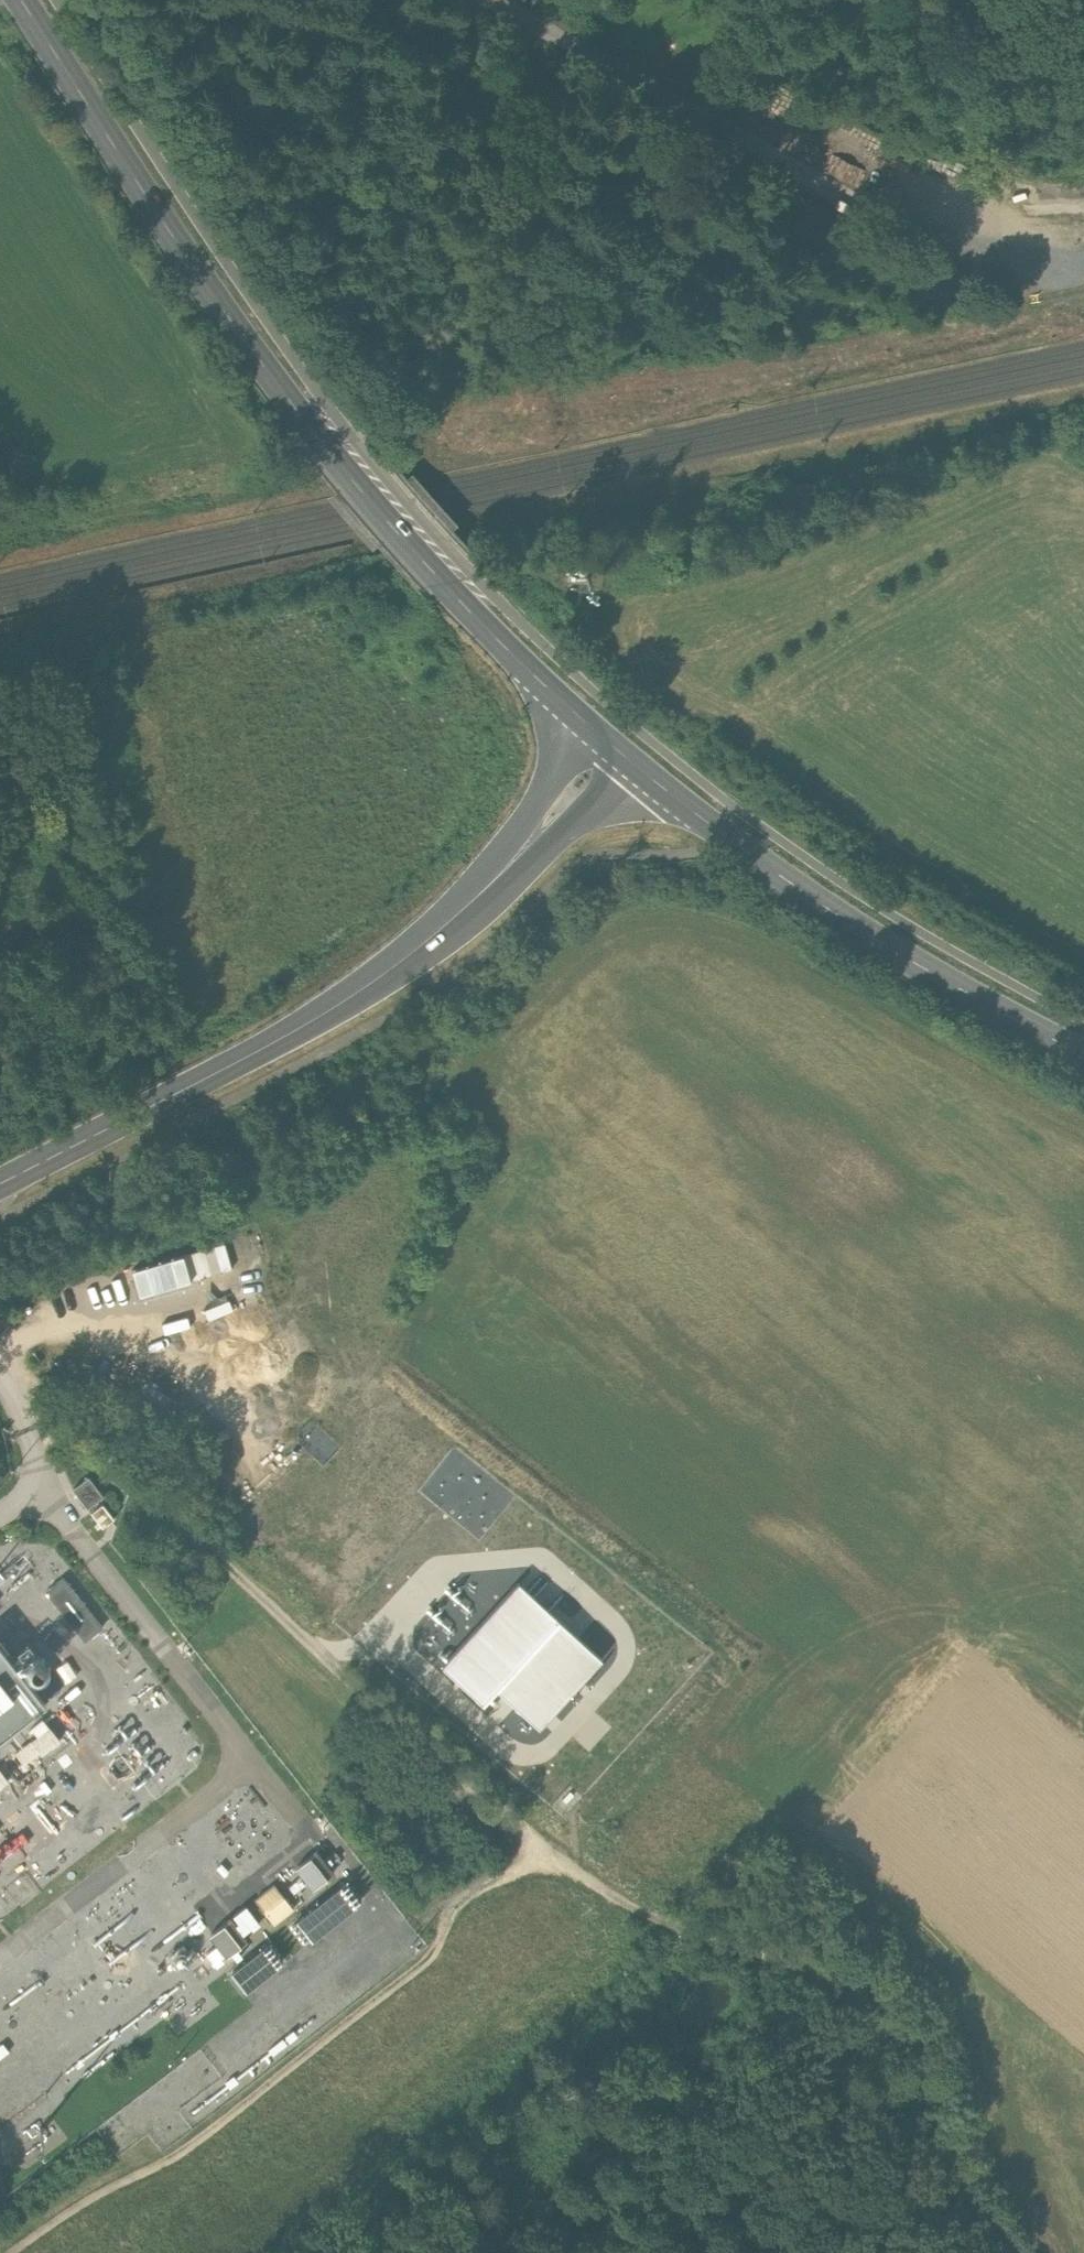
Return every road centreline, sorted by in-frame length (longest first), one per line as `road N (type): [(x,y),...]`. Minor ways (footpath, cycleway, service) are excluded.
road 1 (secondary): [(18,0),(161,221),(328,453),(444,584),(612,747)]
road 2 (secondary): [(0,1185),(282,1037),(398,965),(489,887),(612,747)]
road 3 (track): [(537,1850),(450,1906),(433,1951),(171,2163),(108,2191),(18,2252)]
road 4 (track): [(315,1649),(537,1850),(606,1895),(830,1979)]
road 5 (secondary): [(612,747),(825,908),(1083,1055)]

